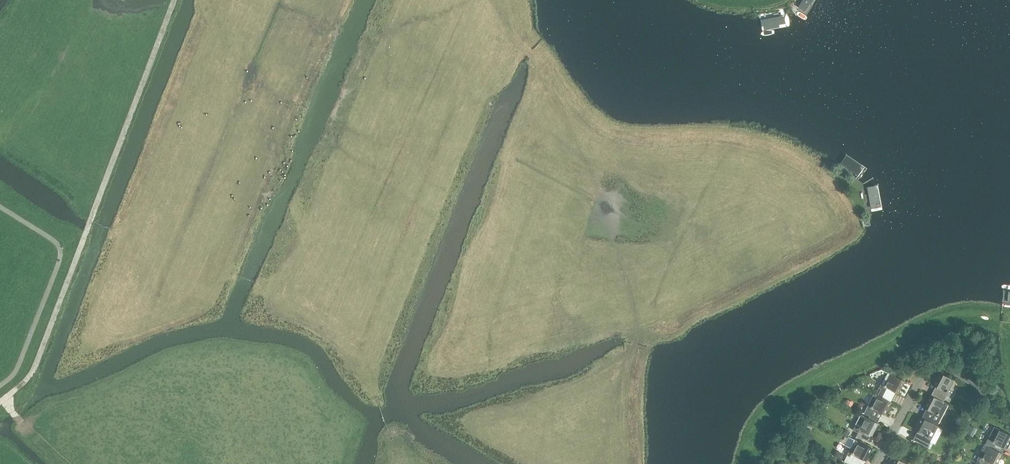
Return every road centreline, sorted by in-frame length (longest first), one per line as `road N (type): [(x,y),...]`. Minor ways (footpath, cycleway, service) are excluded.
road 1 (track): [(0,404),(32,373),(173,0)]
road 2 (residential): [(1009,425),(973,384),(934,364),(874,463)]

